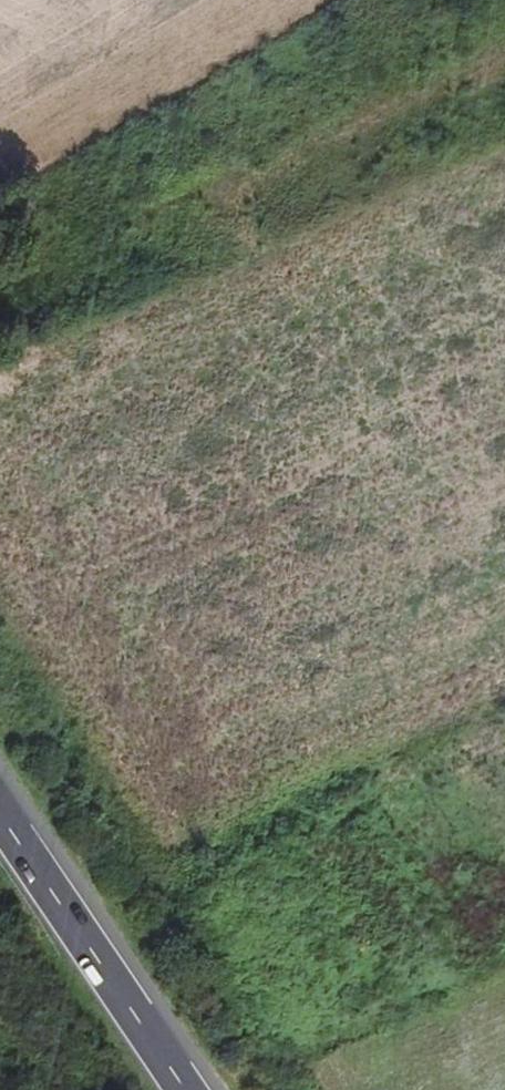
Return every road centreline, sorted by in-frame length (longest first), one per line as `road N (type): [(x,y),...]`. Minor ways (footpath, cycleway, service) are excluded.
road 1 (trunk): [(186,1089),(0,812)]

